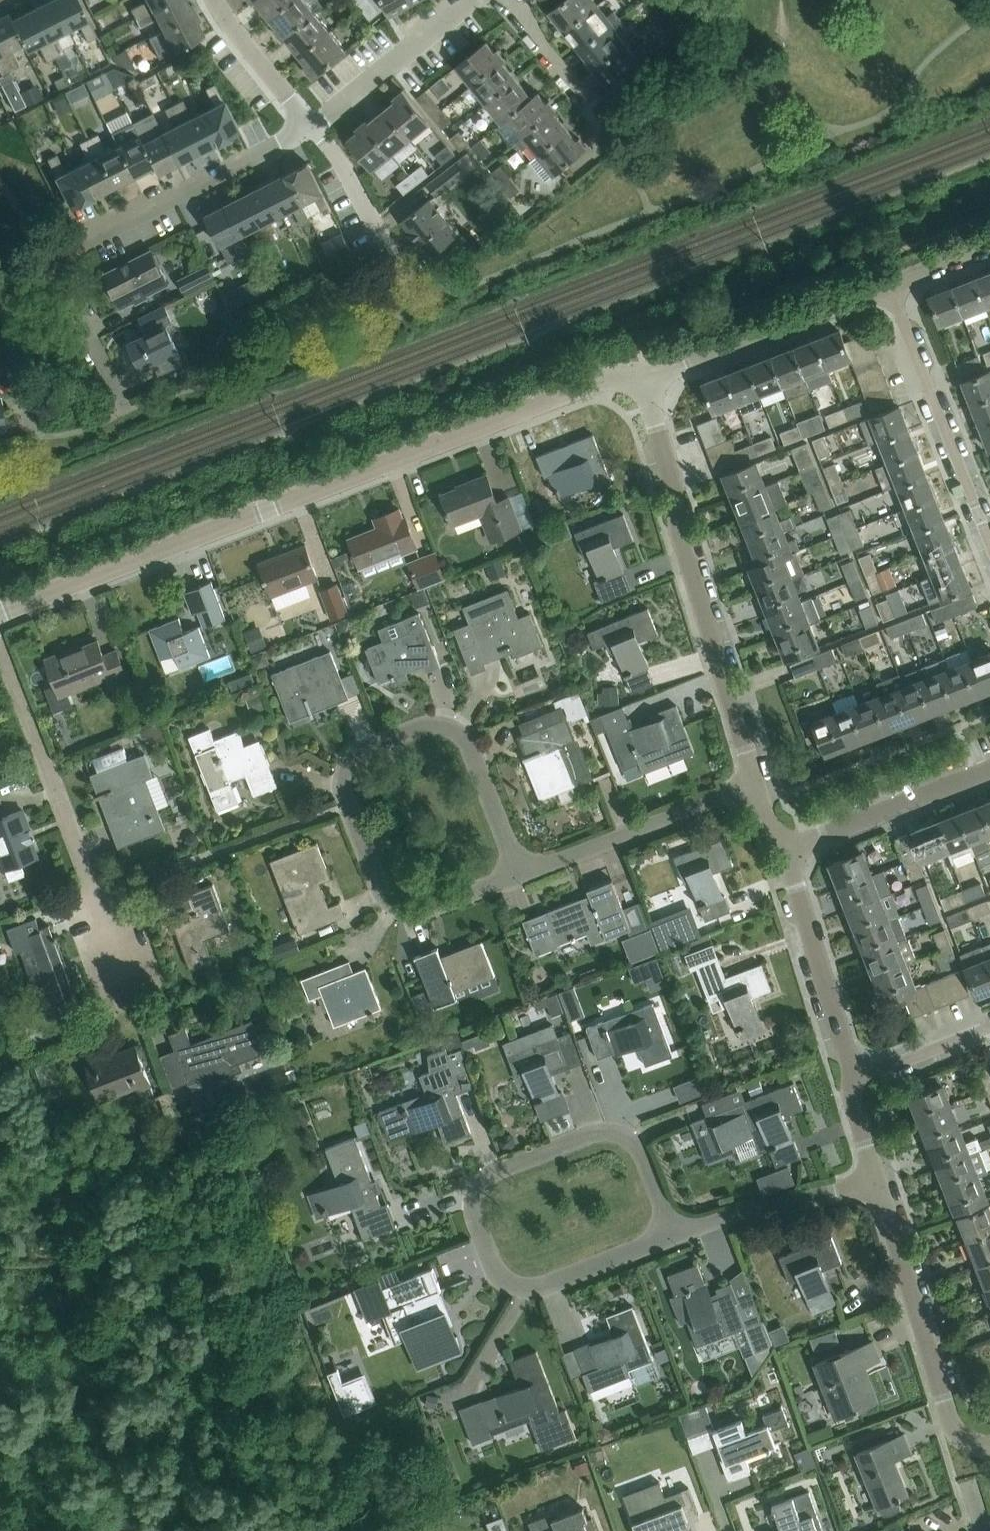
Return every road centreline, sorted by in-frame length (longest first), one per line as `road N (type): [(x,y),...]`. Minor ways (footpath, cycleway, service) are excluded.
road 1 (residential): [(0,610),(618,376),(644,380)]
road 2 (residential): [(668,1238),(531,1294),(497,1283),(468,1211),(485,1181),(596,1137),(631,1149)]
road 3 (residential): [(518,877),(463,743),(432,727),(353,757),(338,780),(380,902),(407,917)]
road 4 (residential): [(753,785),(677,527),(644,380)]
road 5 (residential): [(132,996),(0,633)]
road 6 (residential): [(989,1447),(952,1430),(874,1181)]
road 7 (residential): [(54,259),(311,125)]
road 8 (residential): [(888,286),(989,546)]
road 9 (residential): [(644,380),(888,286)]
road 10 (residential): [(518,877),(753,785)]
road 11 (residential): [(853,1080),(786,848)]
road 12 (residential): [(786,848),(989,769)]
road 13 (residential): [(874,1181),(668,1238)]
road 14 (residential): [(311,125),(477,0)]
road 15 (residential): [(405,282),(350,177),(311,125)]
road 16 (residential): [(311,125),(214,0)]
road 17 (residential): [(123,399),(54,259)]
road 18 (residential): [(31,428),(2,282)]
road 19 (residential): [(989,1029),(853,1080)]
road 20 (residential): [(583,101),(513,0)]

